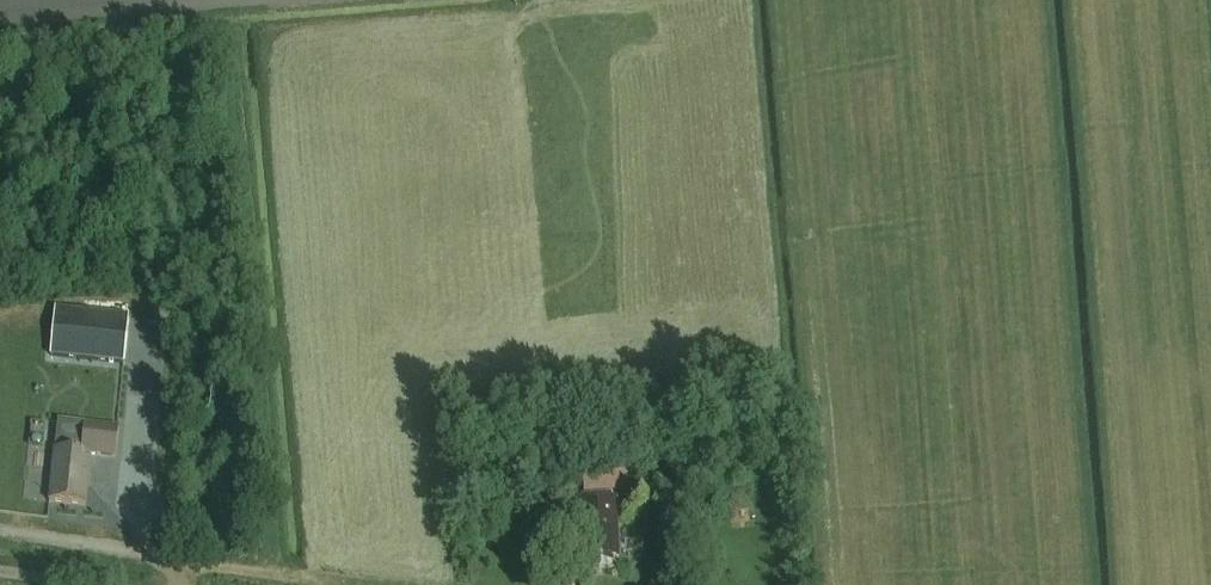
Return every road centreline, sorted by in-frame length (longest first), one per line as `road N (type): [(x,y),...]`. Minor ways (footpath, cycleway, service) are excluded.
road 1 (track): [(0,531),(157,558),(177,584)]

